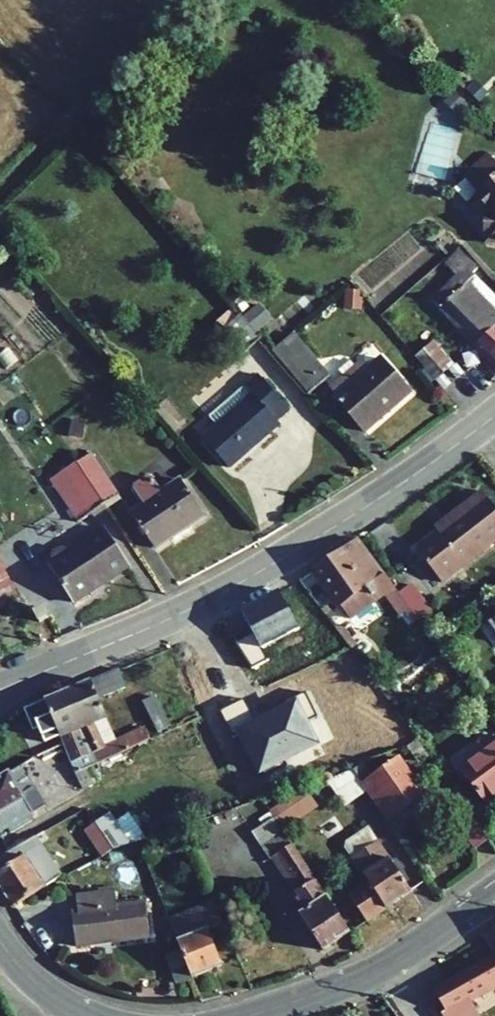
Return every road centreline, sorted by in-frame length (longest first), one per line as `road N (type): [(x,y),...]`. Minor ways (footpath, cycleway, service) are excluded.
road 1 (tertiary): [(0,690),(230,587),(494,413)]
road 2 (tertiary): [(384,965),(244,1015)]
road 3 (tertiary): [(494,889),(384,965)]

